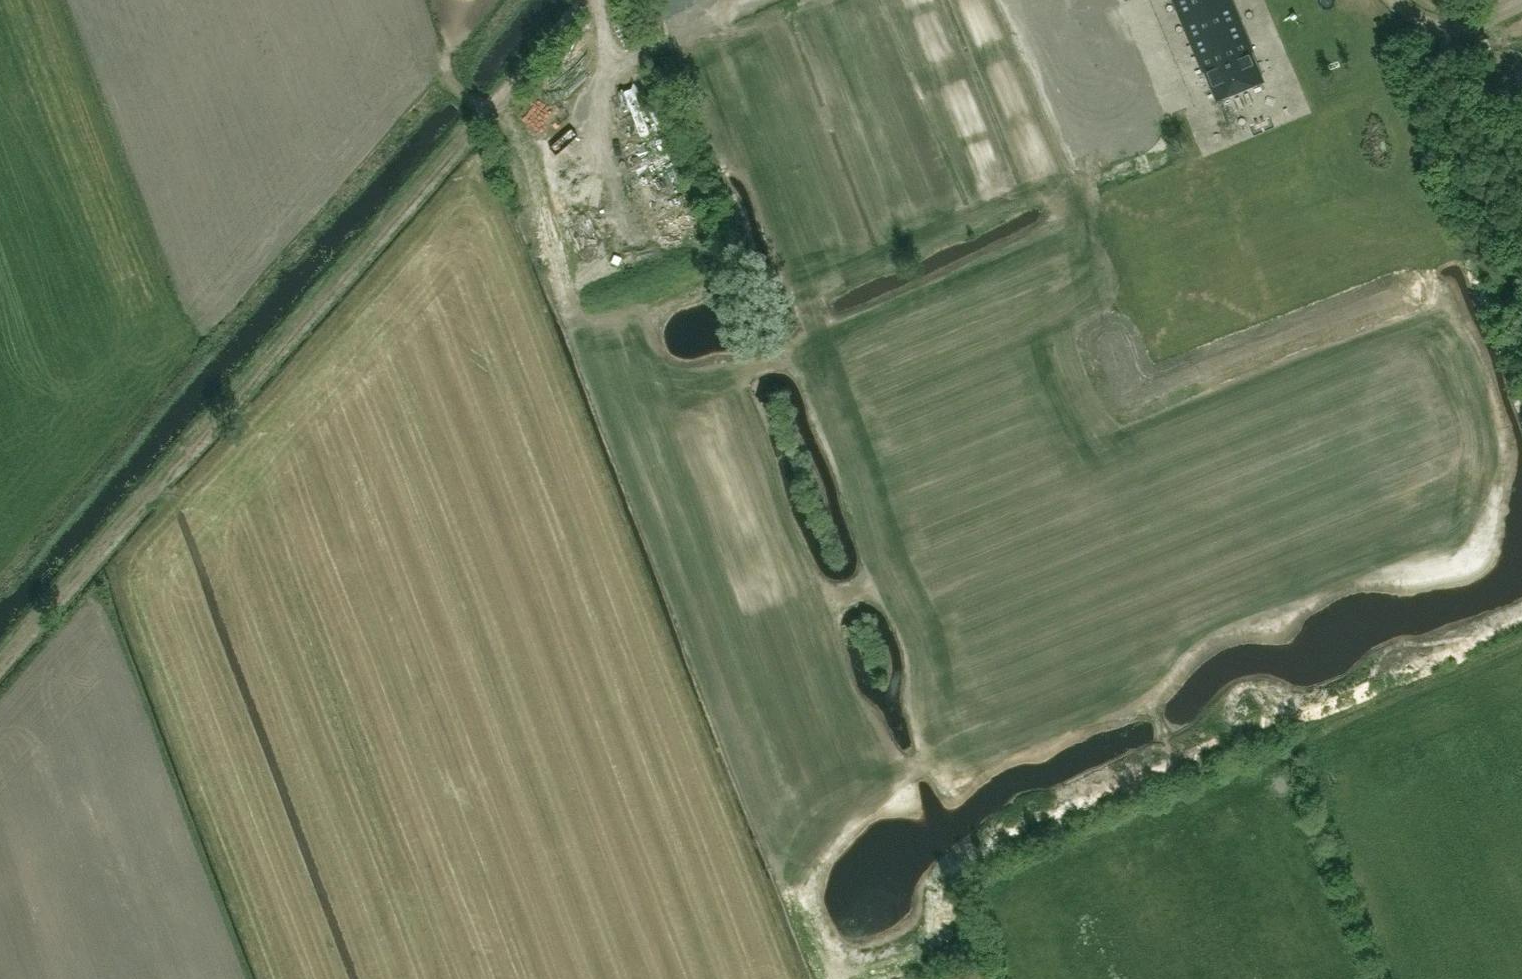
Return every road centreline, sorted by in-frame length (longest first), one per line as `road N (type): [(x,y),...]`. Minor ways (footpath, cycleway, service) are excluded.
road 1 (track): [(0,659),(581,0)]

